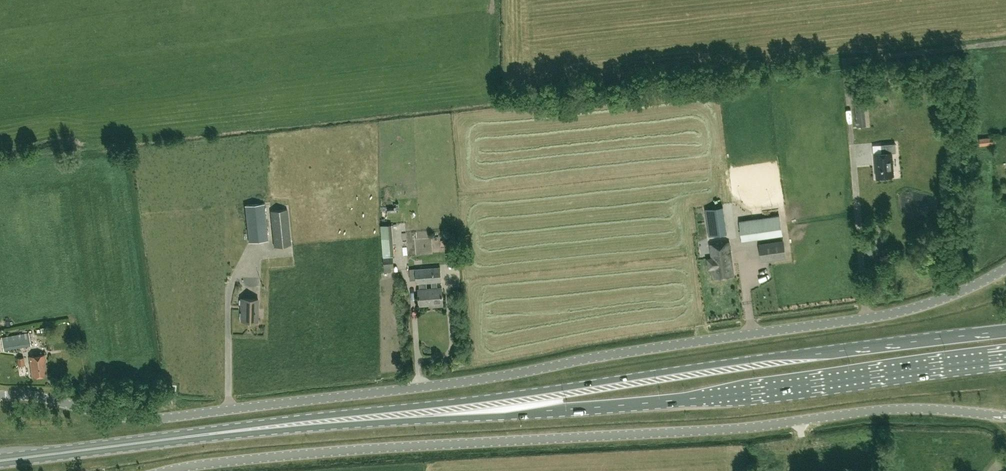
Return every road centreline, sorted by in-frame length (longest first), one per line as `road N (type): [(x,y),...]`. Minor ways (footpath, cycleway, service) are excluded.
road 1 (unclassified): [(0,396),(160,418),(421,387),(887,314),(1005,268)]
road 2 (unclassified): [(164,470),(372,448),(748,427),(896,408),(1005,415)]
road 3 (primary): [(1005,329),(256,428)]
road 4 (primary): [(256,428),(688,398),(1005,357)]
road 5 (primary): [(256,428),(0,460)]

